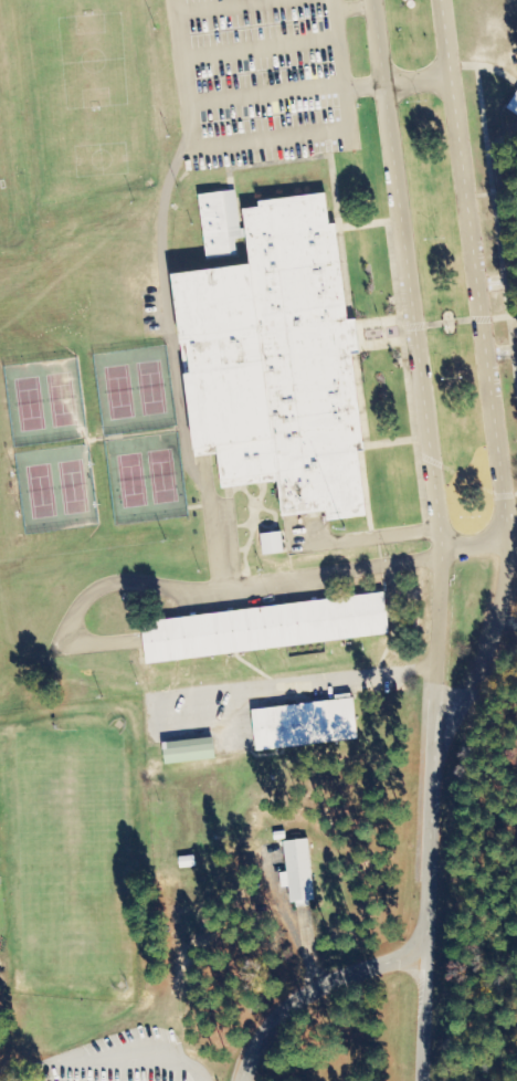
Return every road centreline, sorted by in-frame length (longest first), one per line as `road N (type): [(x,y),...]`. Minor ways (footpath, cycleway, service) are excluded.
road 1 (residential): [(444,739),(481,674),(507,590),(507,514),(444,0)]
road 2 (residential): [(374,0),(431,506),(437,608),(432,703),(444,739)]
road 3 (residential): [(444,739),(425,1080)]
road 4 (residential): [(246,1080),(262,1027),(310,988),(431,953)]

